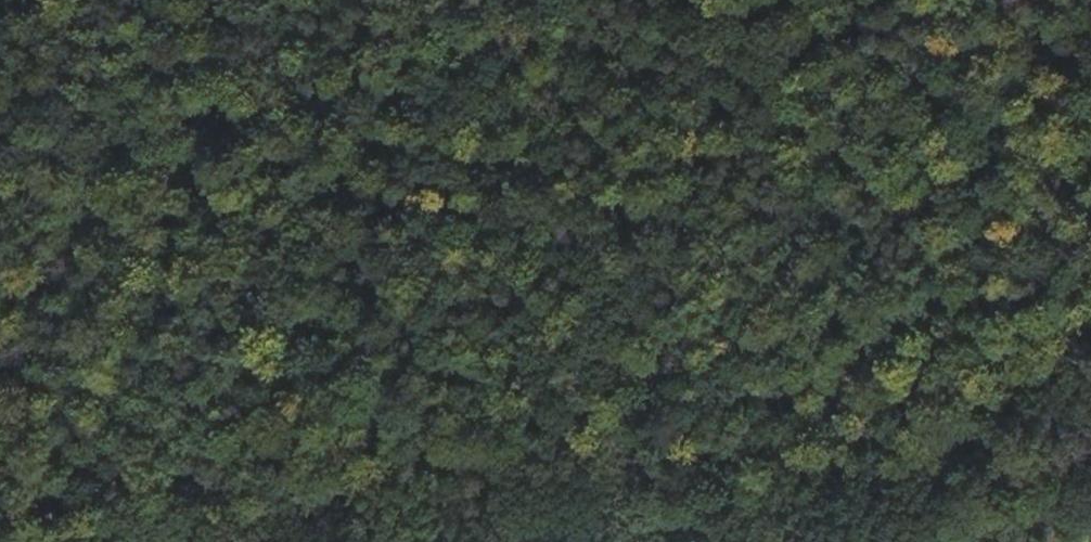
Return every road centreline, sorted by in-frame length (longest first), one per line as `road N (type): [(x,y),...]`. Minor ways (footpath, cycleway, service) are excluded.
road 1 (track): [(845,541),(1090,355)]

